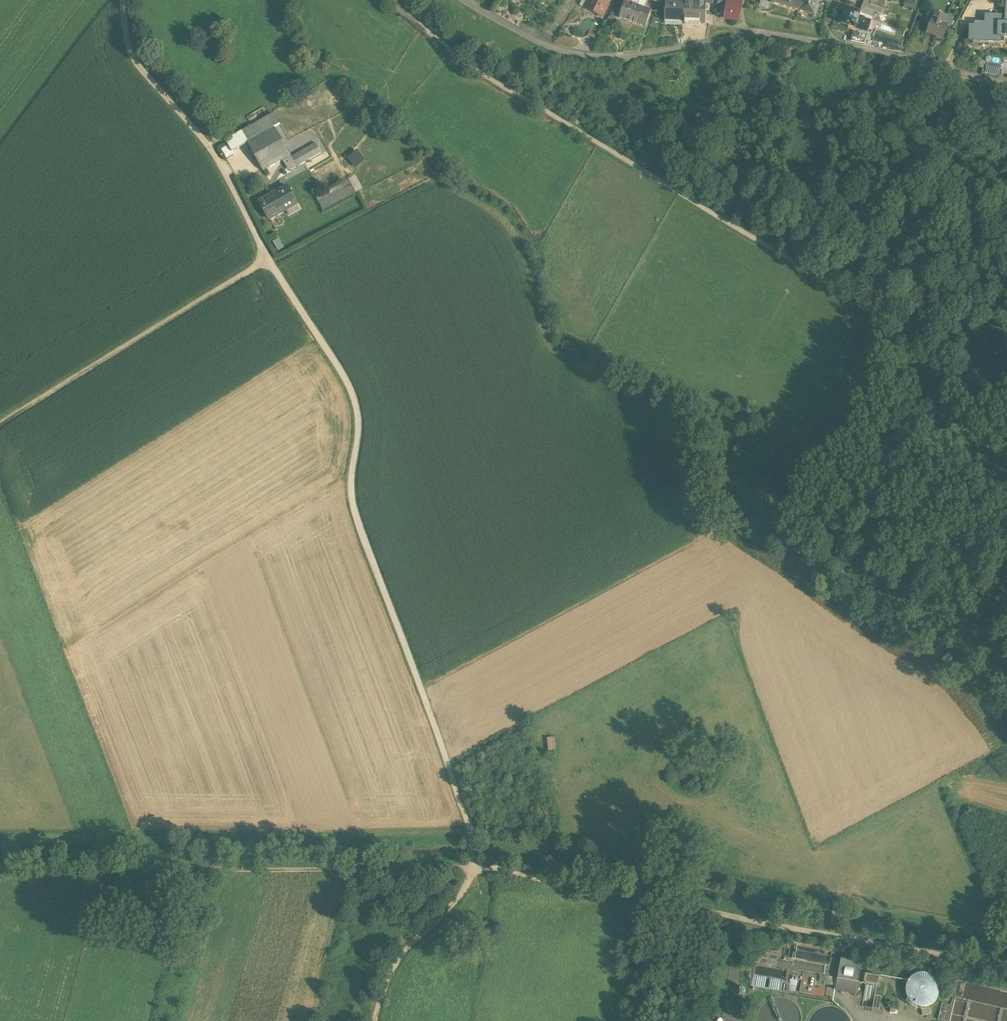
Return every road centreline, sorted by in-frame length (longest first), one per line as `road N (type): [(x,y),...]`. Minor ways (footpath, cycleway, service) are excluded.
road 1 (track): [(1006,934),(472,838),(0,839)]
road 2 (track): [(1006,388),(481,71),(396,0)]
road 3 (track): [(262,239),(361,400),(368,425),(356,502),(470,823),(472,874)]
road 4 (residential): [(1006,86),(754,34),(600,54),(534,37),(473,0)]
road 5 (track): [(1006,970),(472,874)]
road 6 (track): [(472,874),(0,874)]
road 7 (track): [(0,436),(274,267)]
road 8 (track): [(472,874),(464,904),(405,966),(384,1020)]

